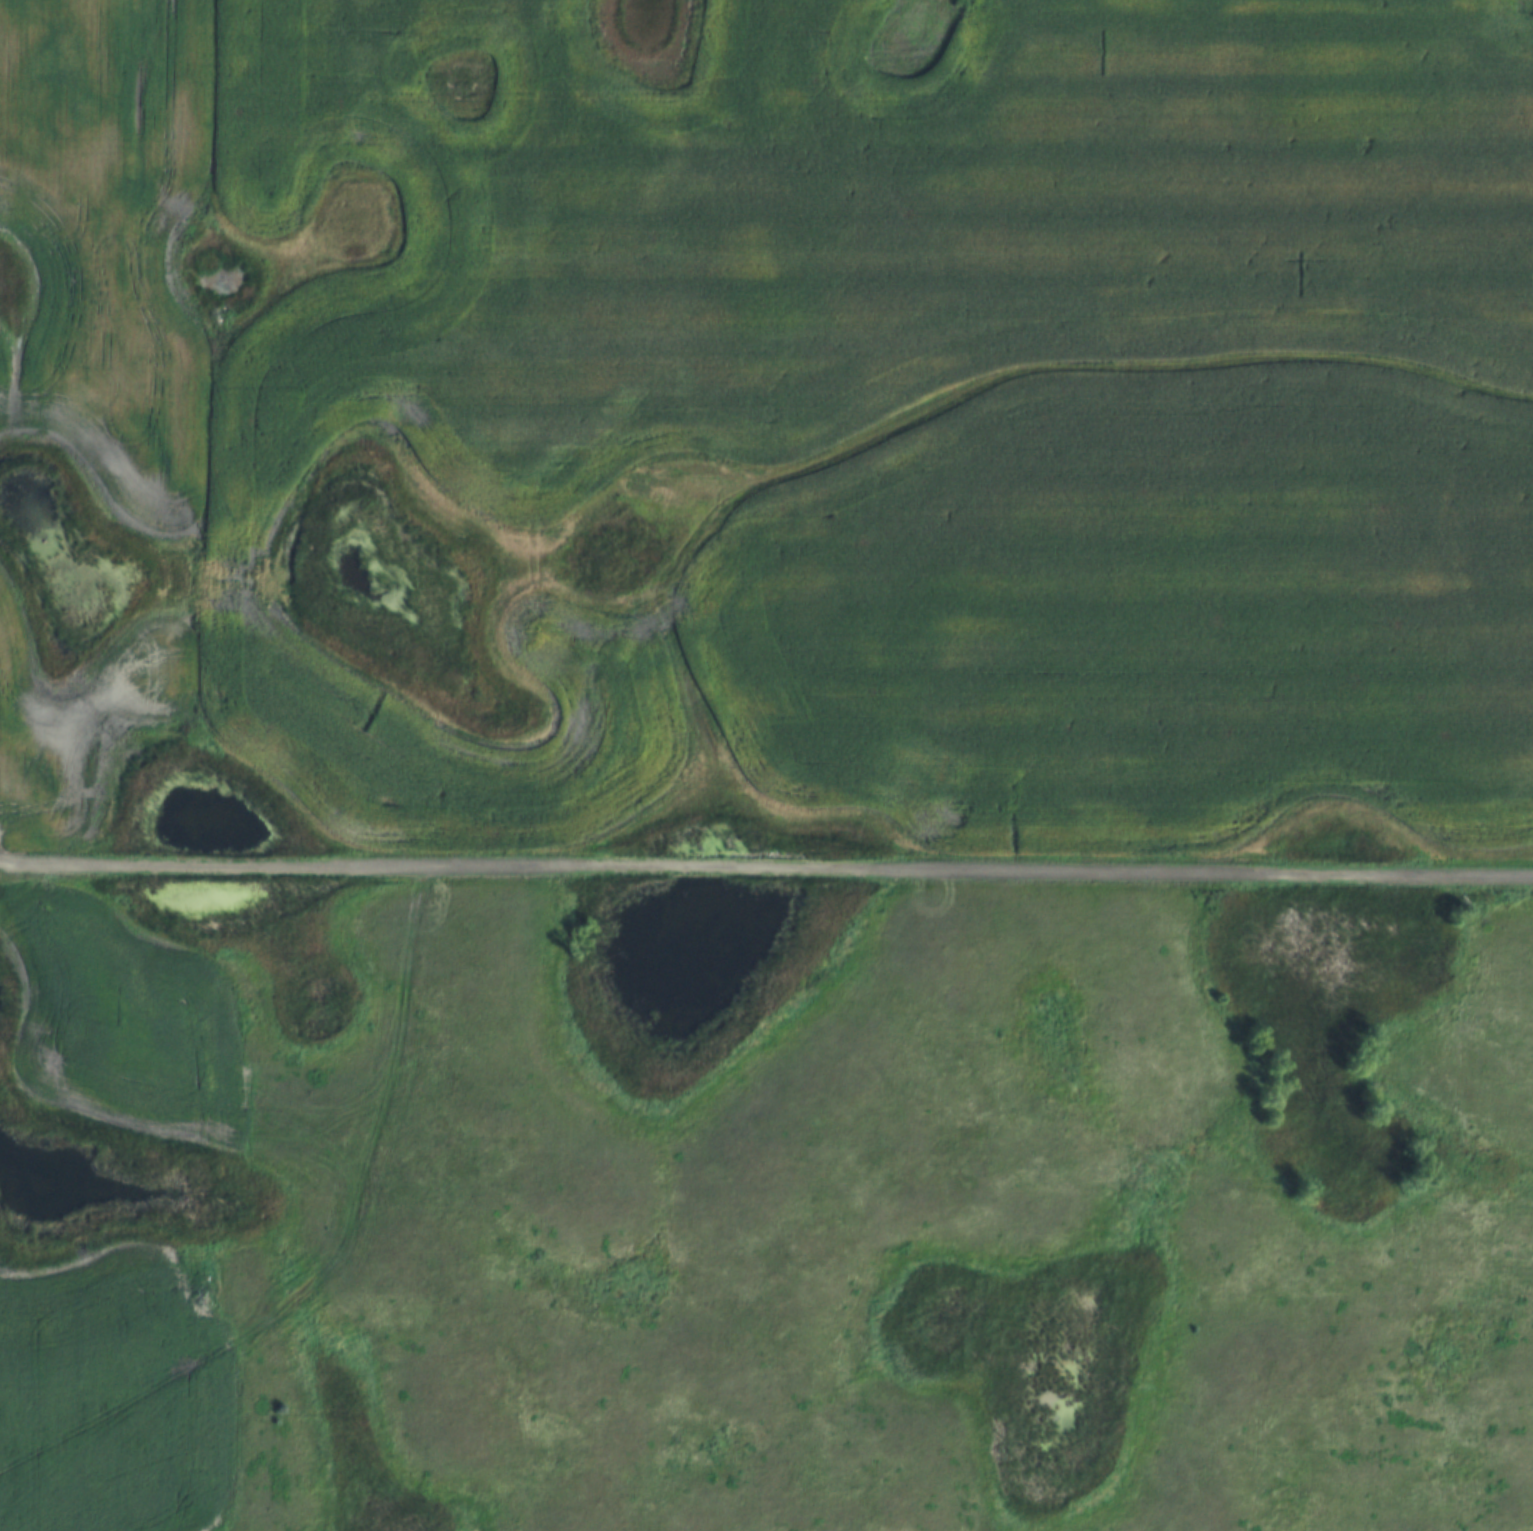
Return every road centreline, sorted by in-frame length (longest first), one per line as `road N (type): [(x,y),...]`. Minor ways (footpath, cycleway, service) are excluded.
road 1 (track): [(1532,877),(0,869)]

